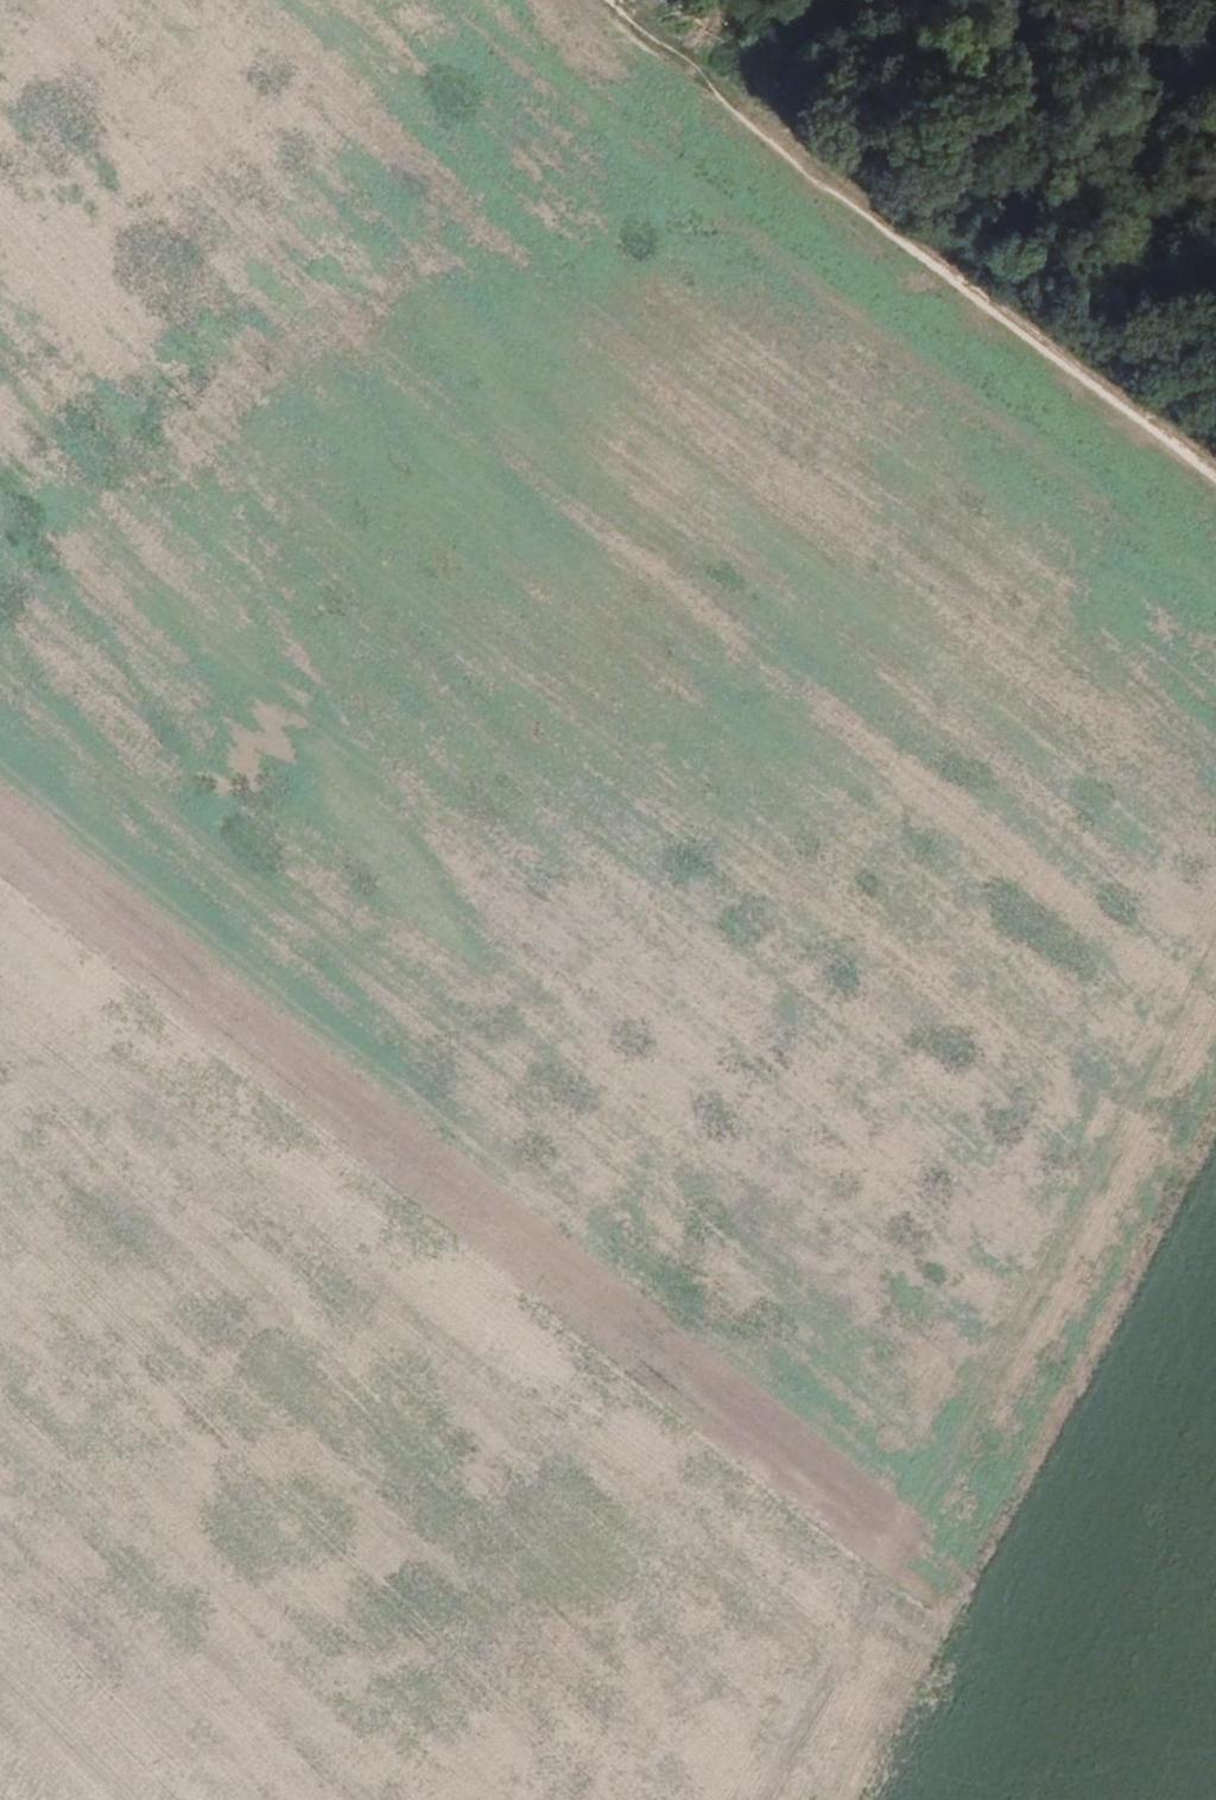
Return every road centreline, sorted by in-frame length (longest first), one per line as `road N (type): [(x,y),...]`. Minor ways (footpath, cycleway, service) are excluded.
road 1 (track): [(627,5),(1215,490)]

